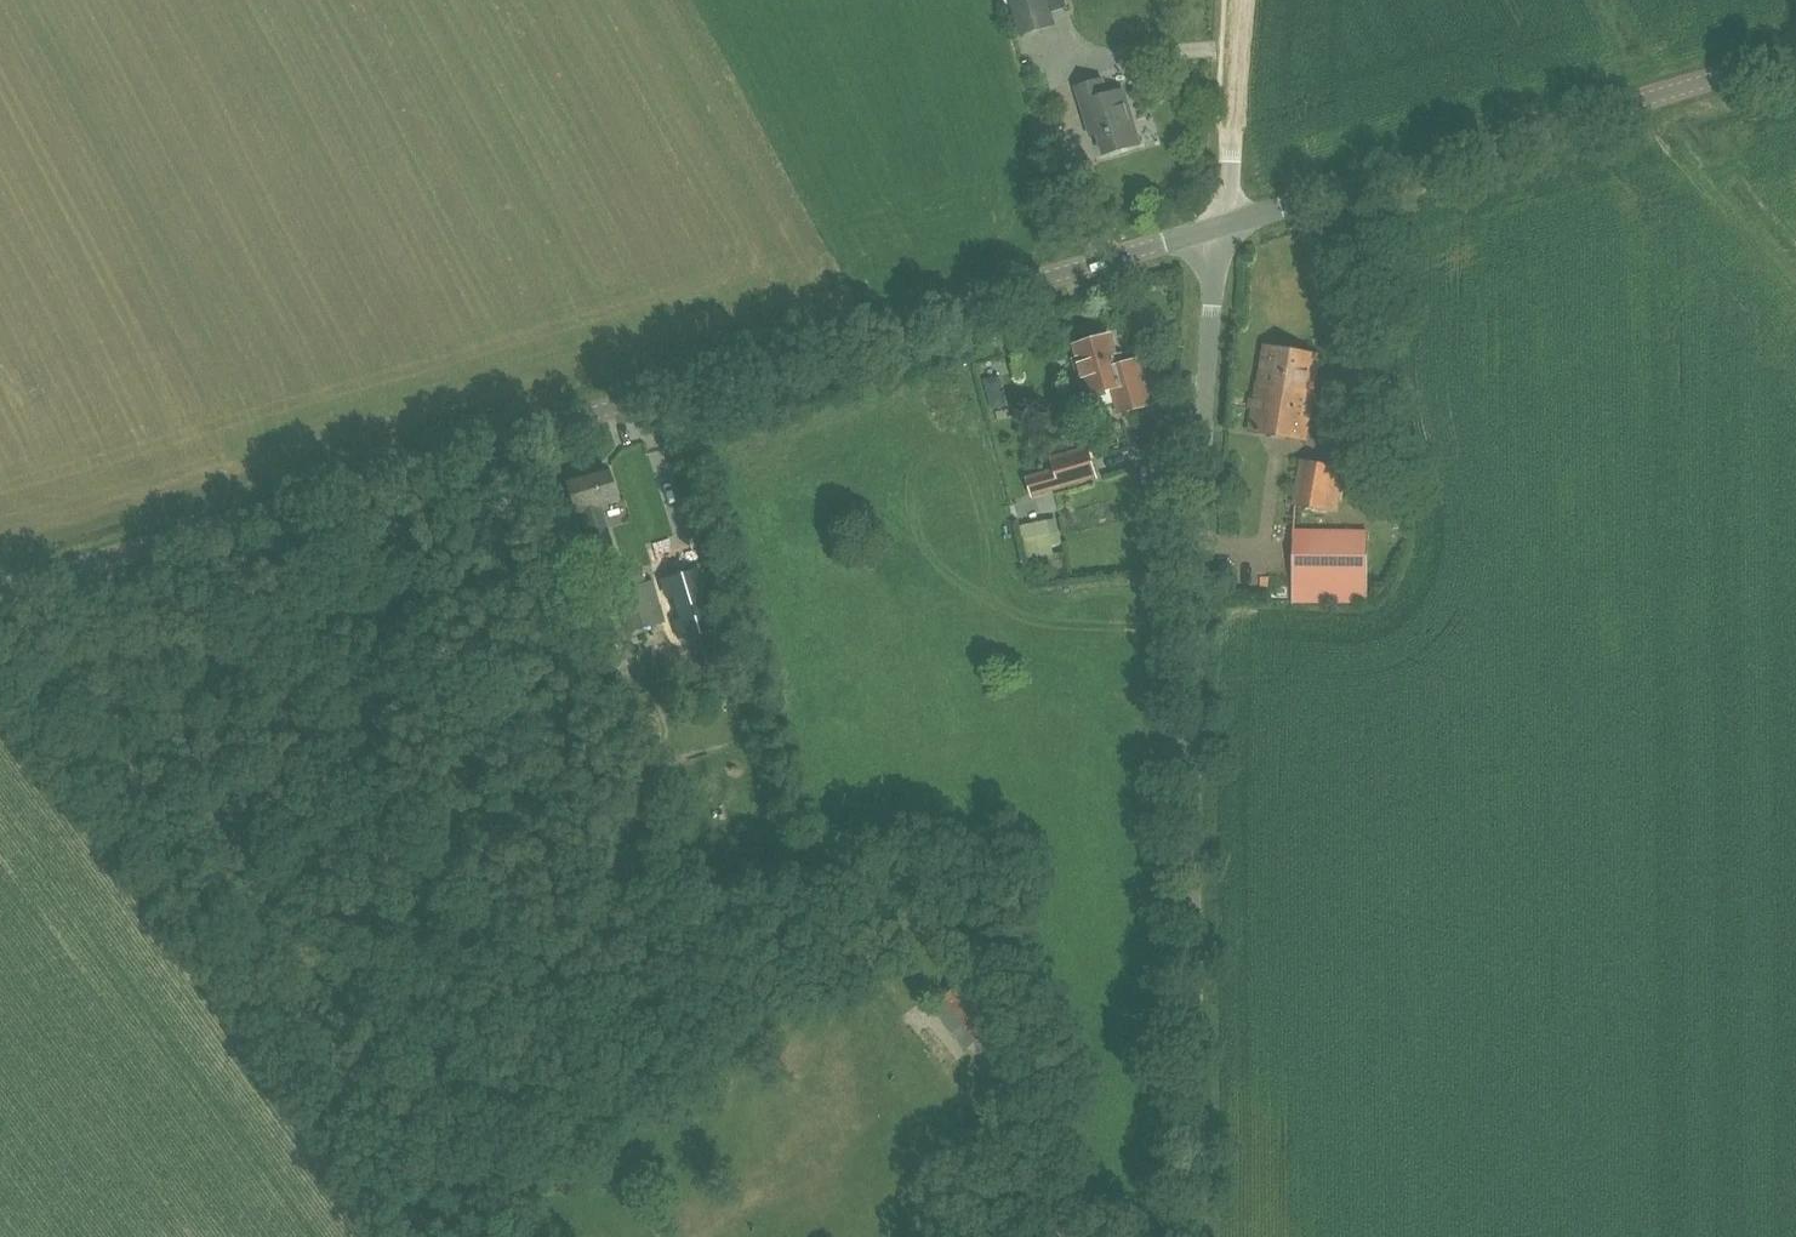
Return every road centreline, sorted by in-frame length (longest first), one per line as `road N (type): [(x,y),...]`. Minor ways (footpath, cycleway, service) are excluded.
road 1 (tertiary): [(1215,229),(0,593)]
road 2 (unclassified): [(1196,1236),(1196,594),(1215,229)]
road 3 (tertiary): [(1795,55),(1215,229)]
road 4 (track): [(1241,0),(1231,150)]

